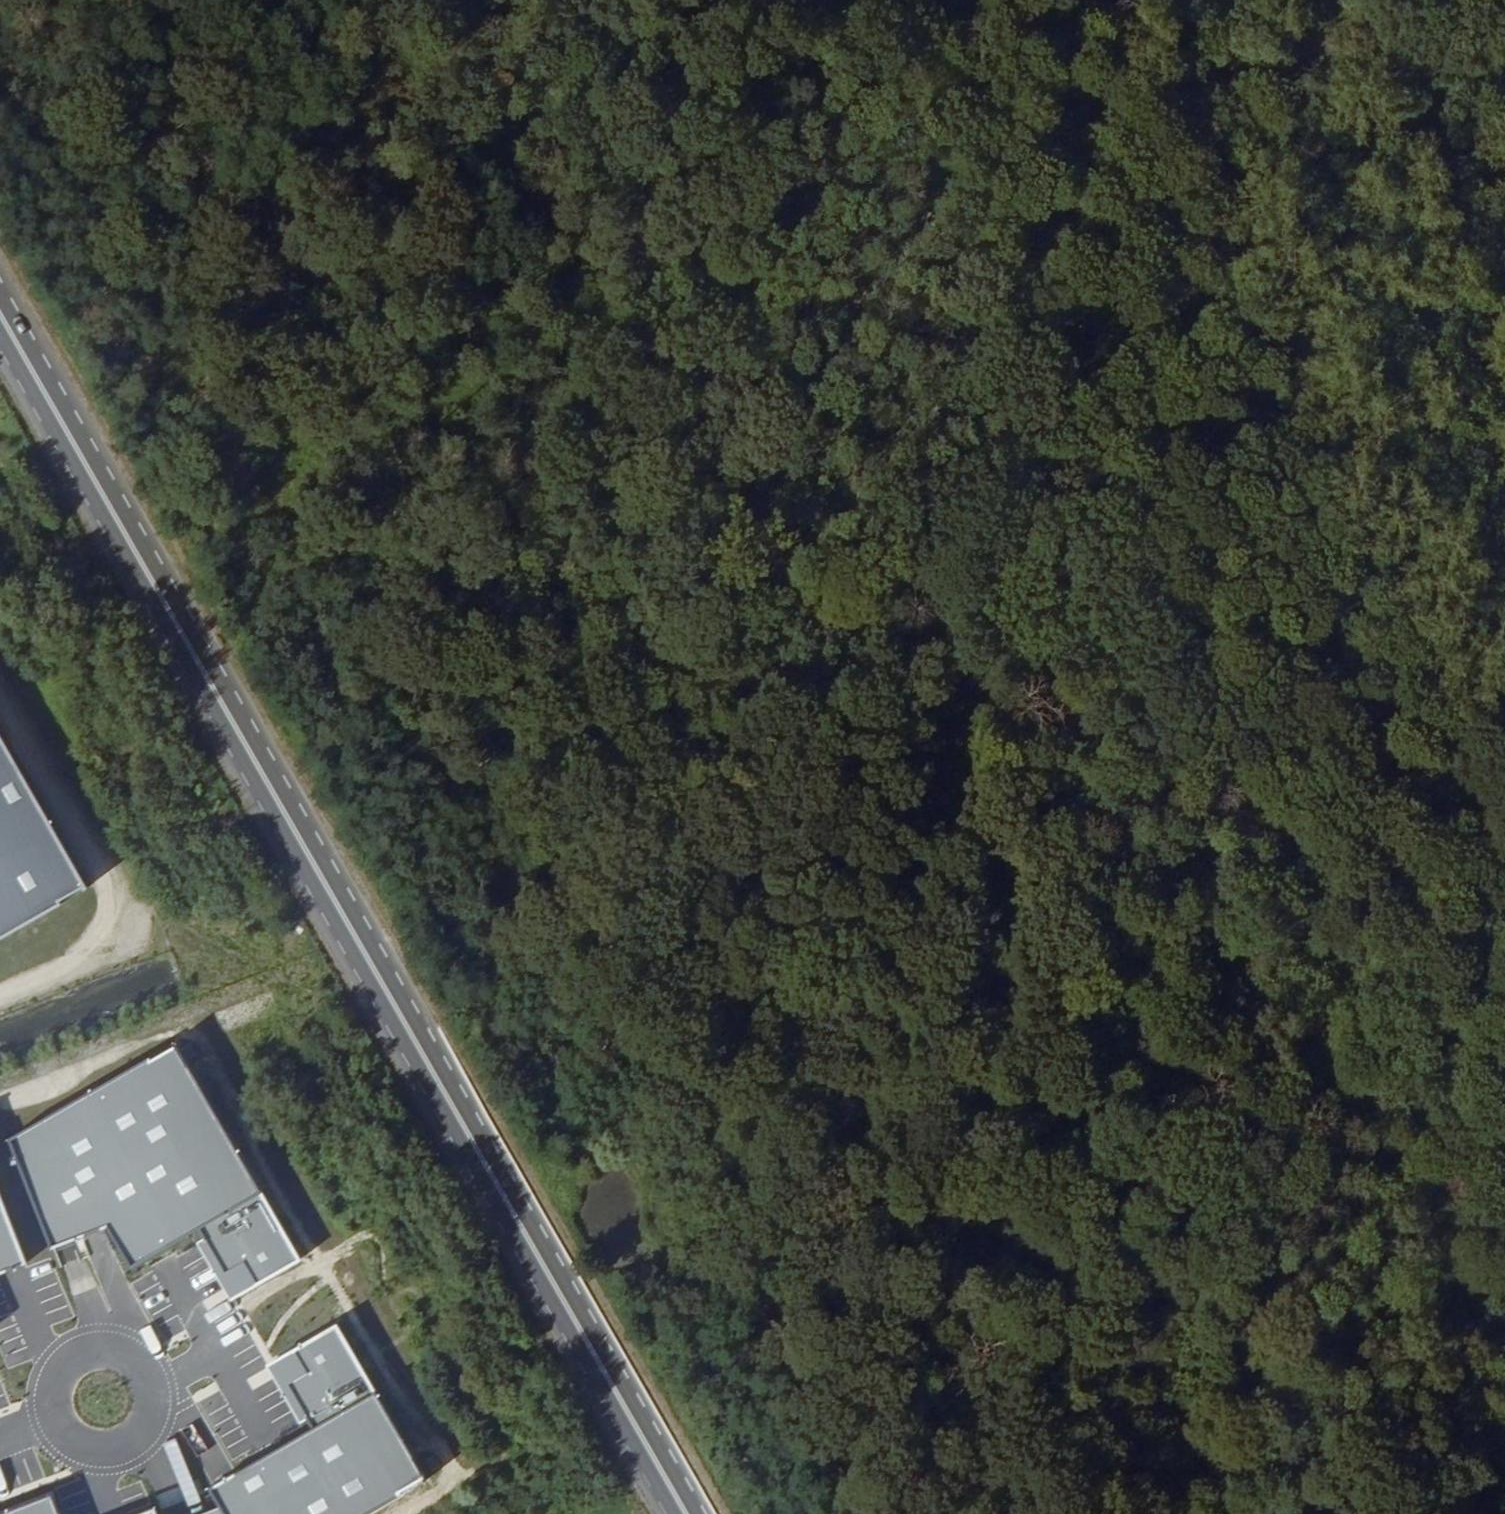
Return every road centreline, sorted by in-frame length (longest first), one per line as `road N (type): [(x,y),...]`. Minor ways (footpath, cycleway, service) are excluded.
road 1 (primary): [(0,311),(686,1513)]

